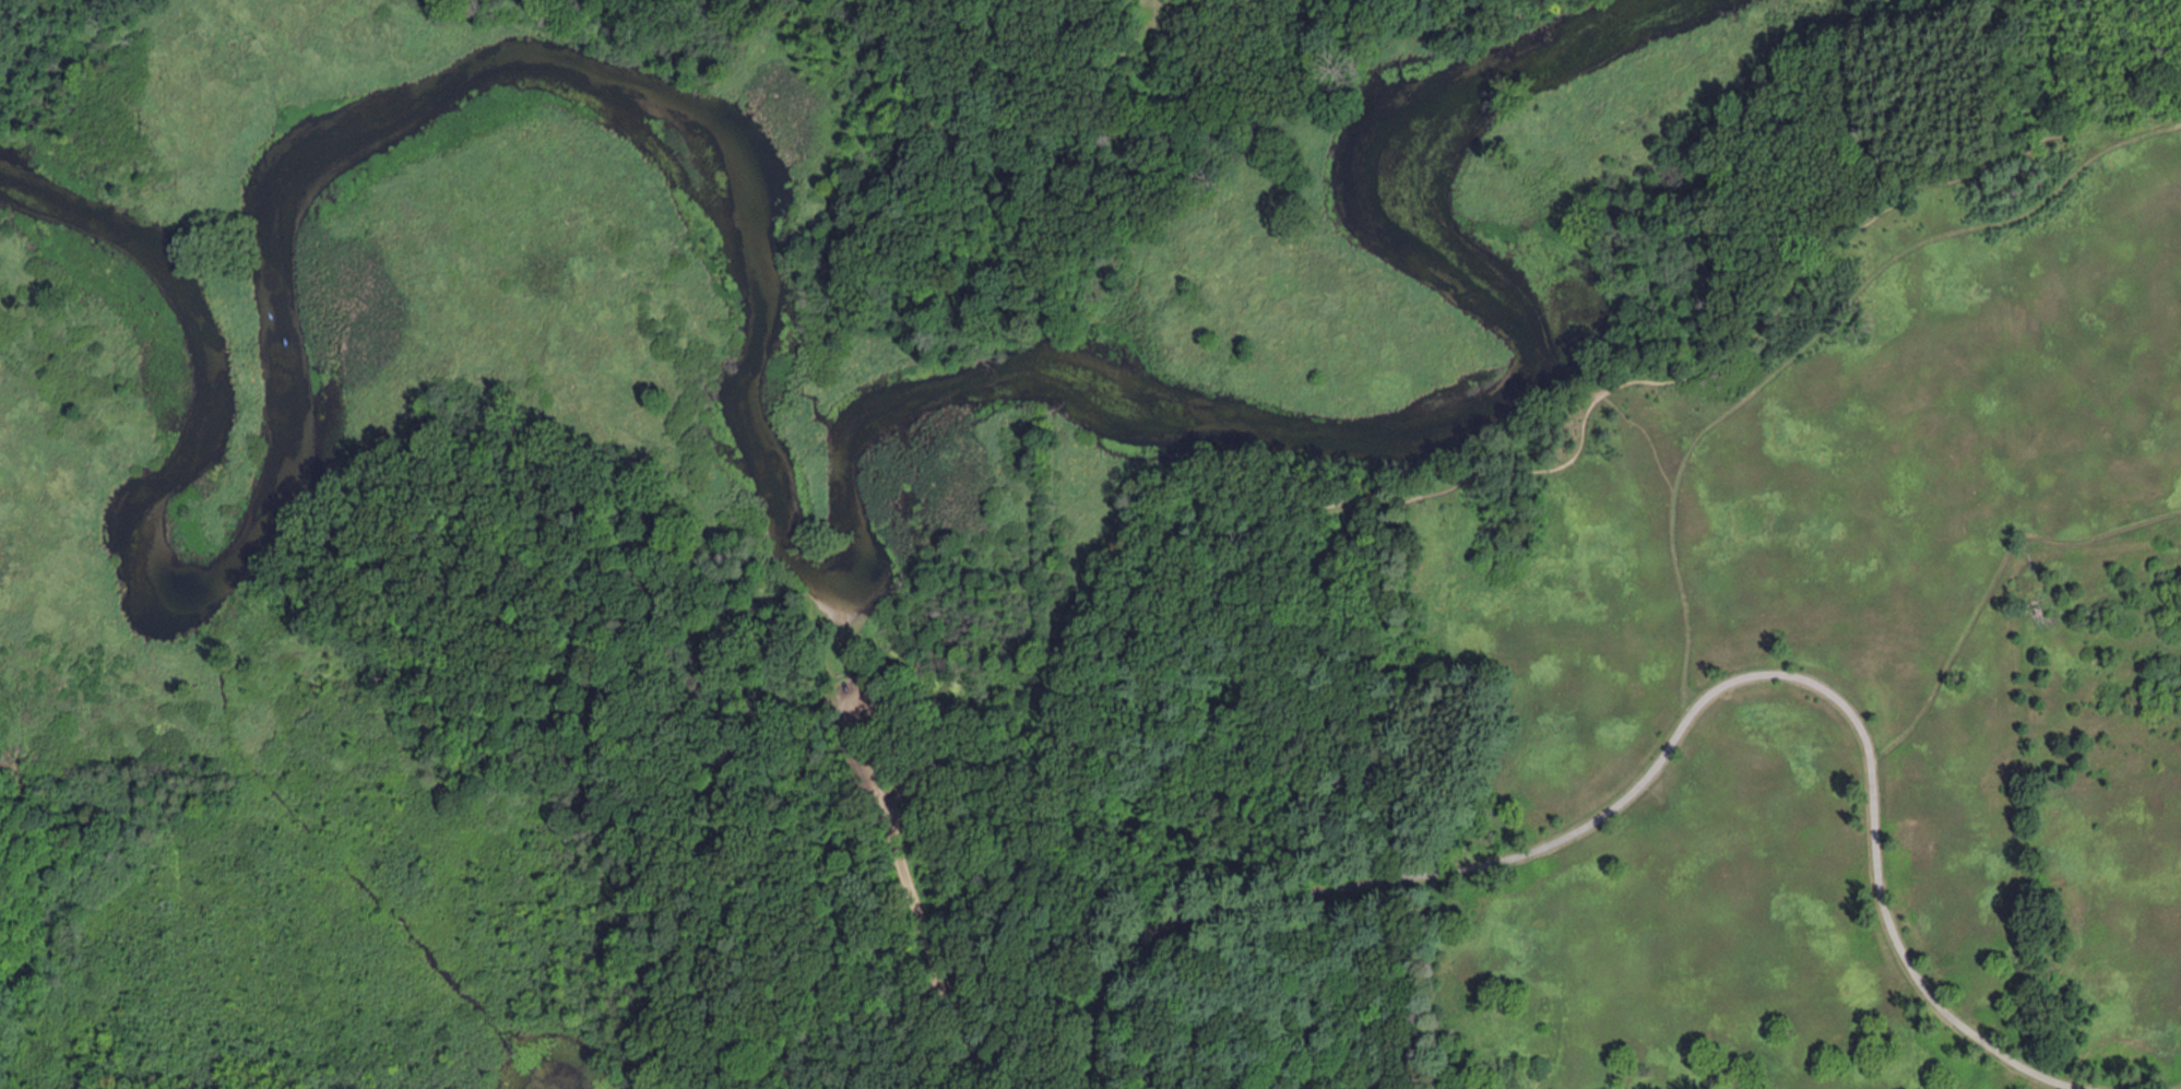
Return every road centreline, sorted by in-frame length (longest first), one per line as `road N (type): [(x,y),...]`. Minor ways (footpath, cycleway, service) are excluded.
road 1 (residential): [(894,841),(912,767),(908,747),(888,703),(860,697),(850,718),(894,841)]
road 2 (residential): [(894,841),(993,1088)]

